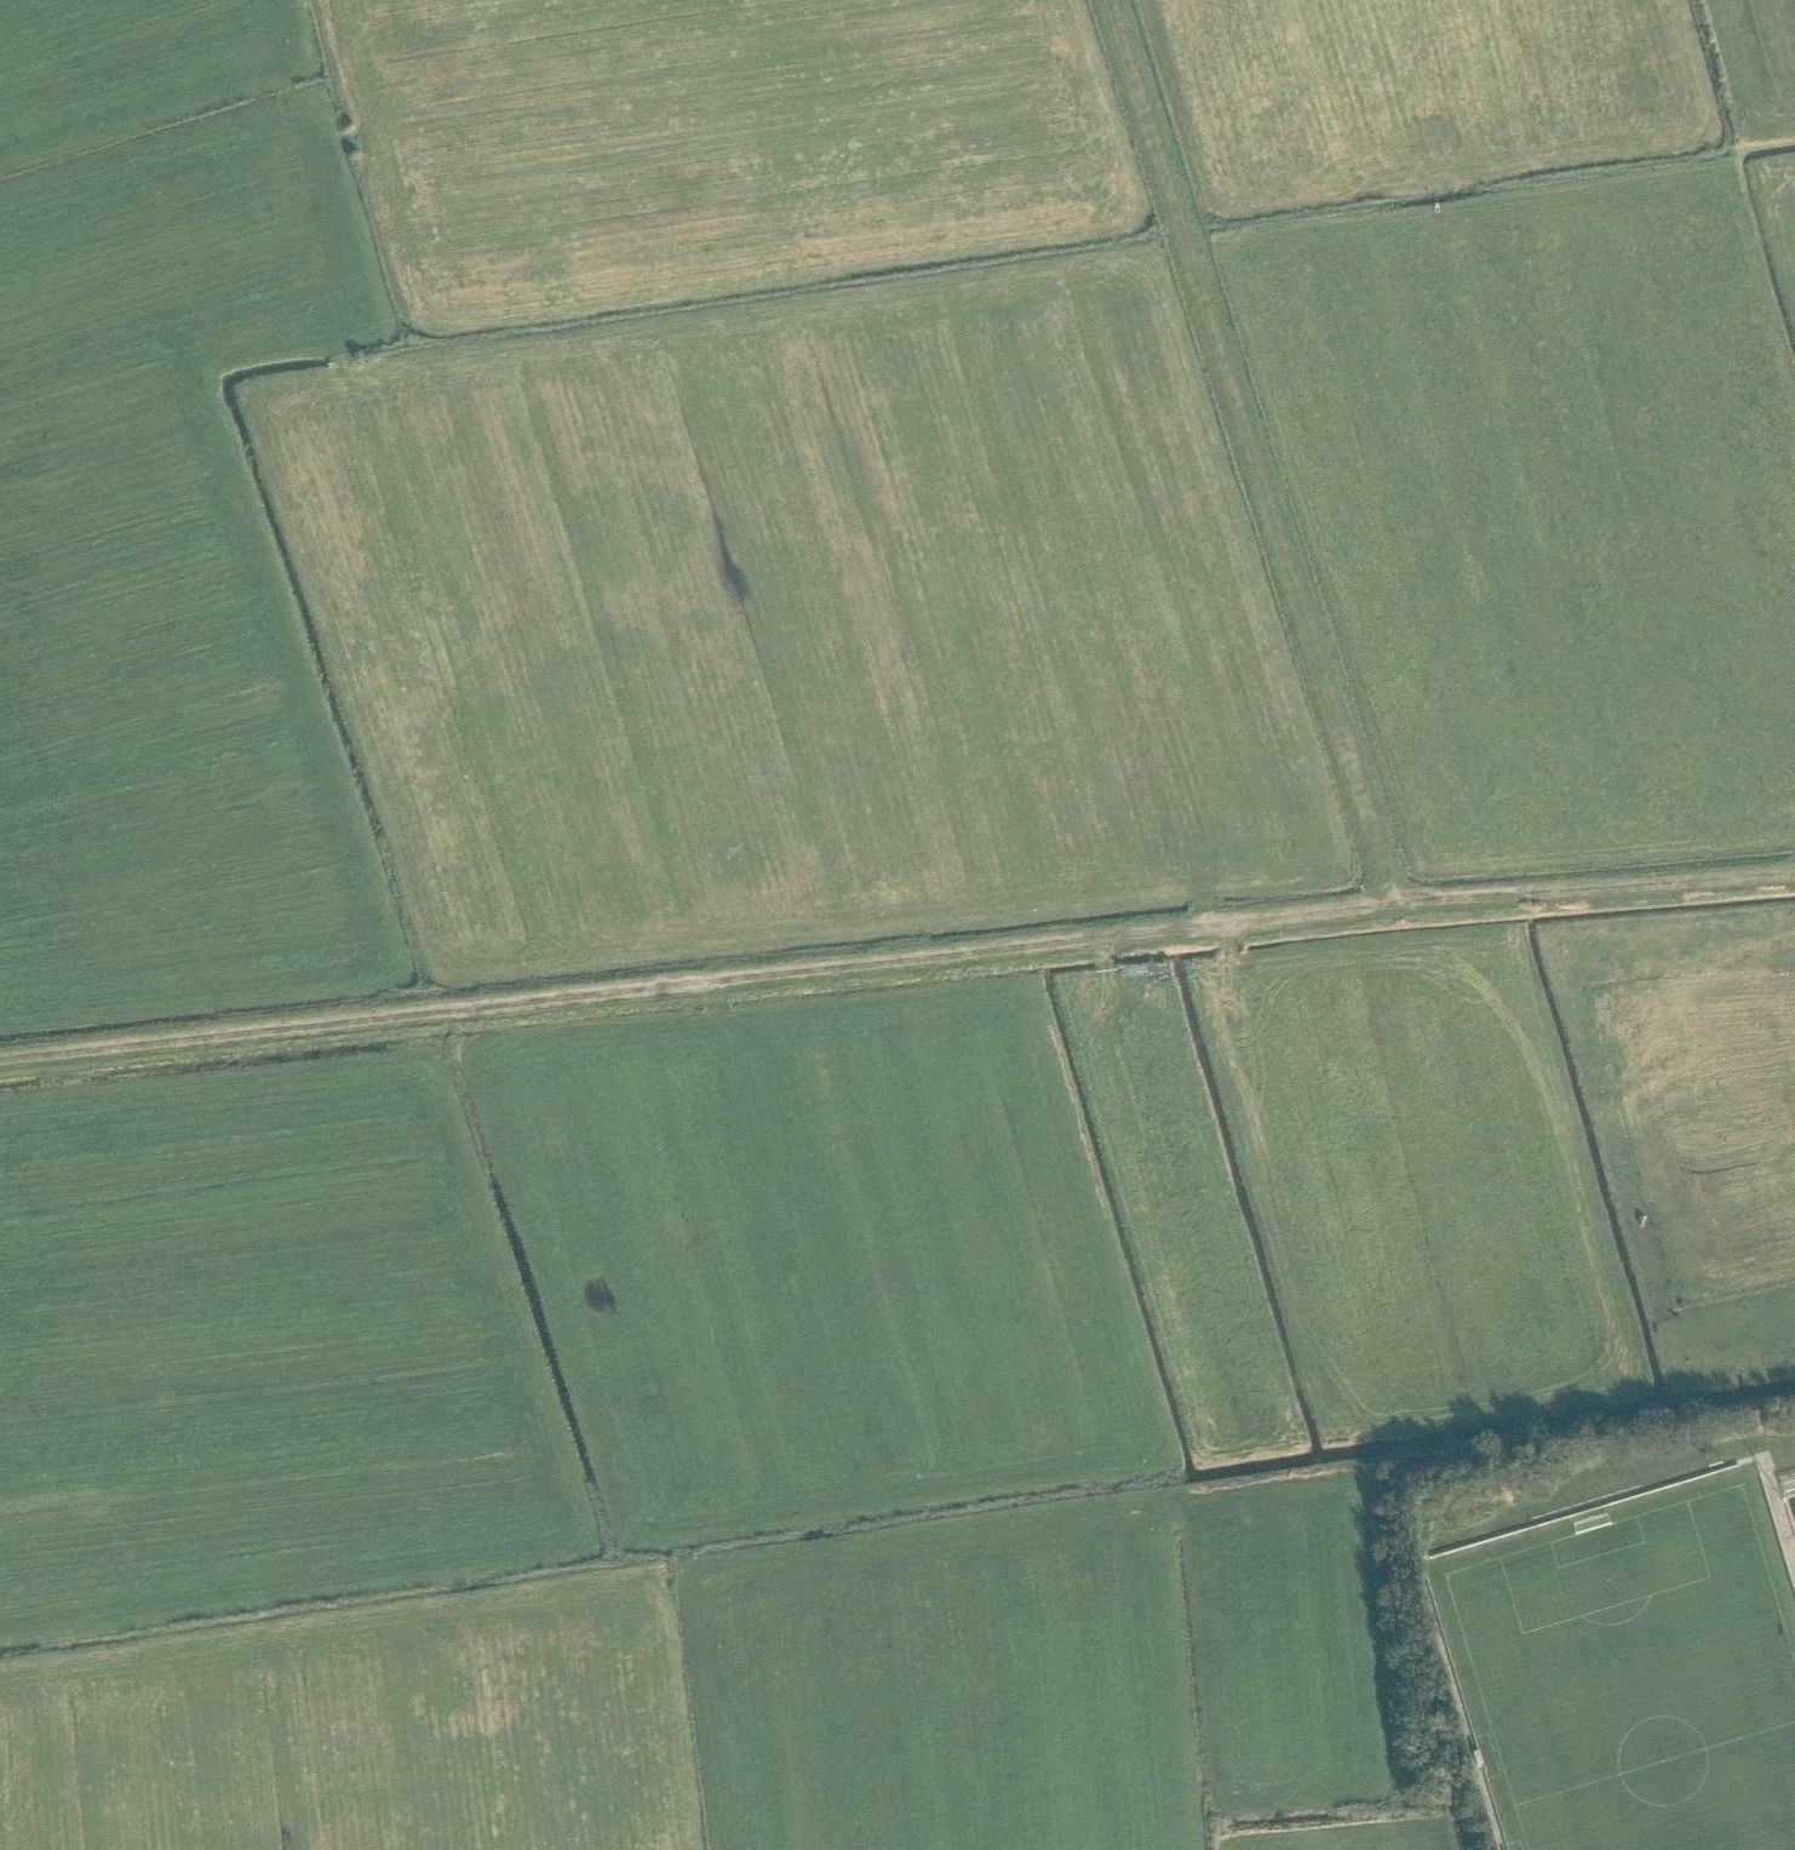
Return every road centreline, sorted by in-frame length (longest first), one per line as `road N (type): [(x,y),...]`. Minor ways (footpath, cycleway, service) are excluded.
road 1 (track): [(0,1059),(1395,902)]
road 2 (track): [(1395,902),(1112,0)]
road 3 (track): [(1395,902),(1794,873)]

